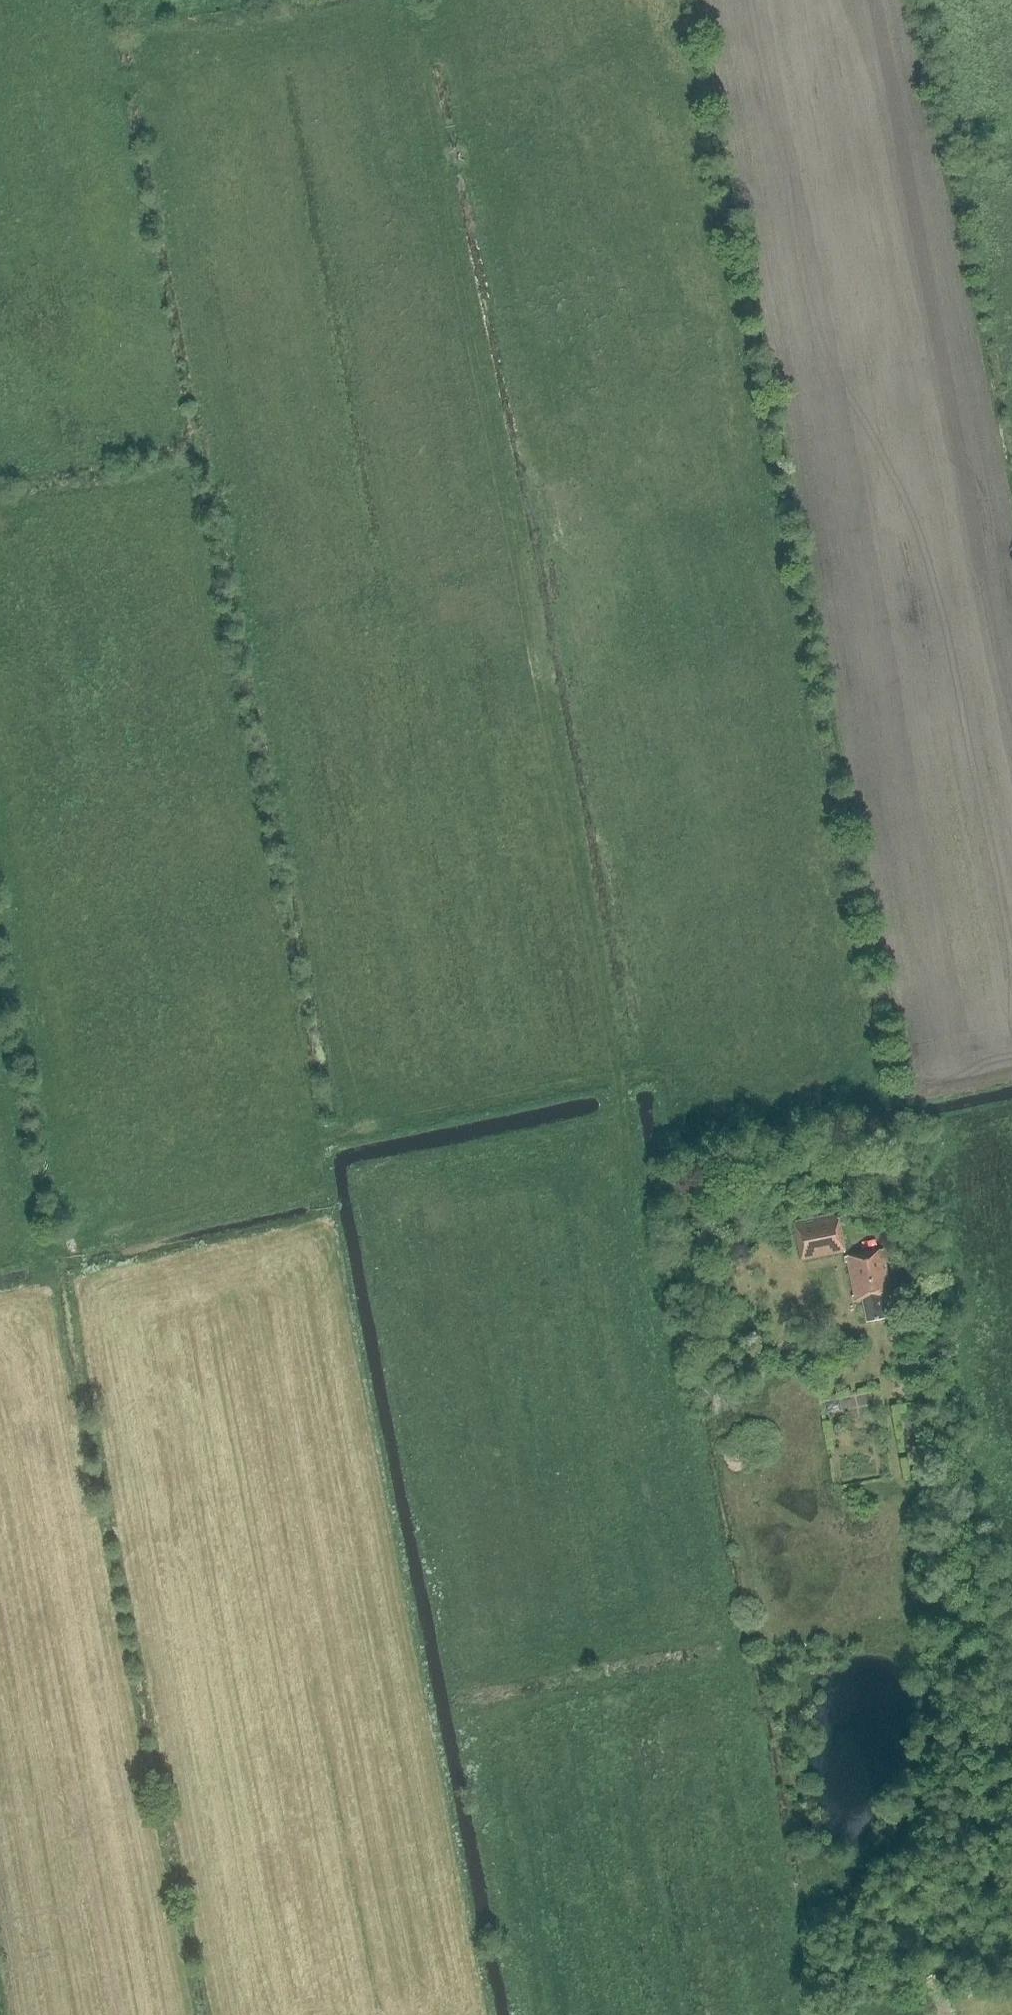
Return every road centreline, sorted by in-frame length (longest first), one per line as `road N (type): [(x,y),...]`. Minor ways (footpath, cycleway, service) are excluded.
road 1 (track): [(1011,1764),(913,1240)]

